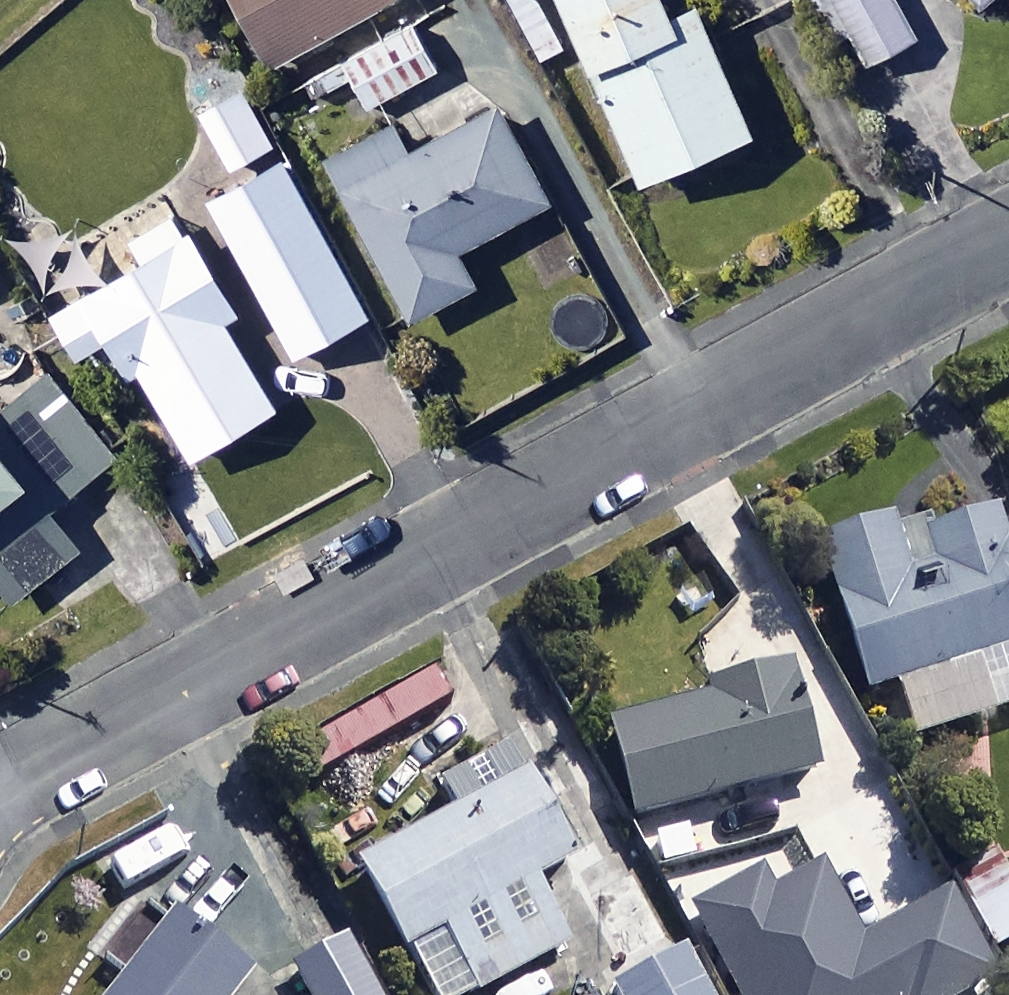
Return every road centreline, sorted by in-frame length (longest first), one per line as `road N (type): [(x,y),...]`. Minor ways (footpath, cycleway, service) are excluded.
road 1 (residential): [(0,793),(1008,237)]

